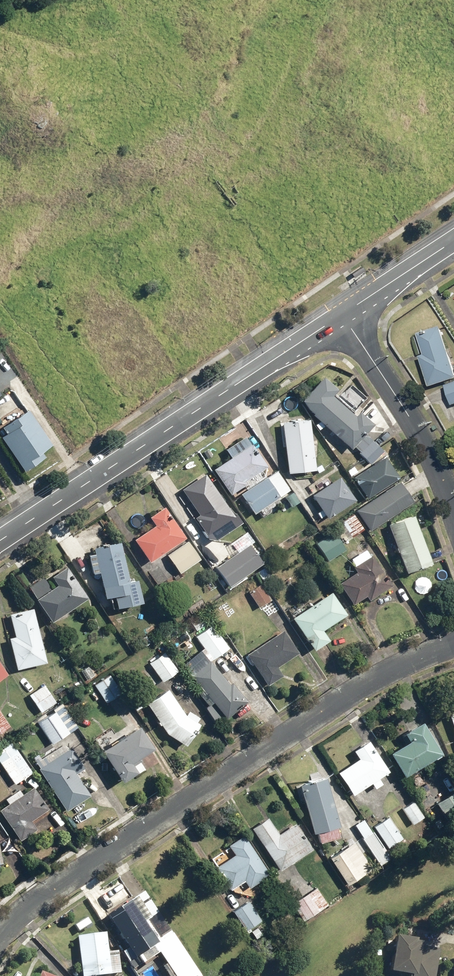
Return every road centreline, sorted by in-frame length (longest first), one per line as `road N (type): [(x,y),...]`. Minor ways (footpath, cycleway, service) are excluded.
road 1 (residential): [(0,936),(29,906),(364,685),(453,647)]
road 2 (tertiary): [(346,312),(0,543)]
road 3 (residential): [(453,515),(431,454),(346,312)]
road 4 (tertiary): [(453,241),(346,312)]

